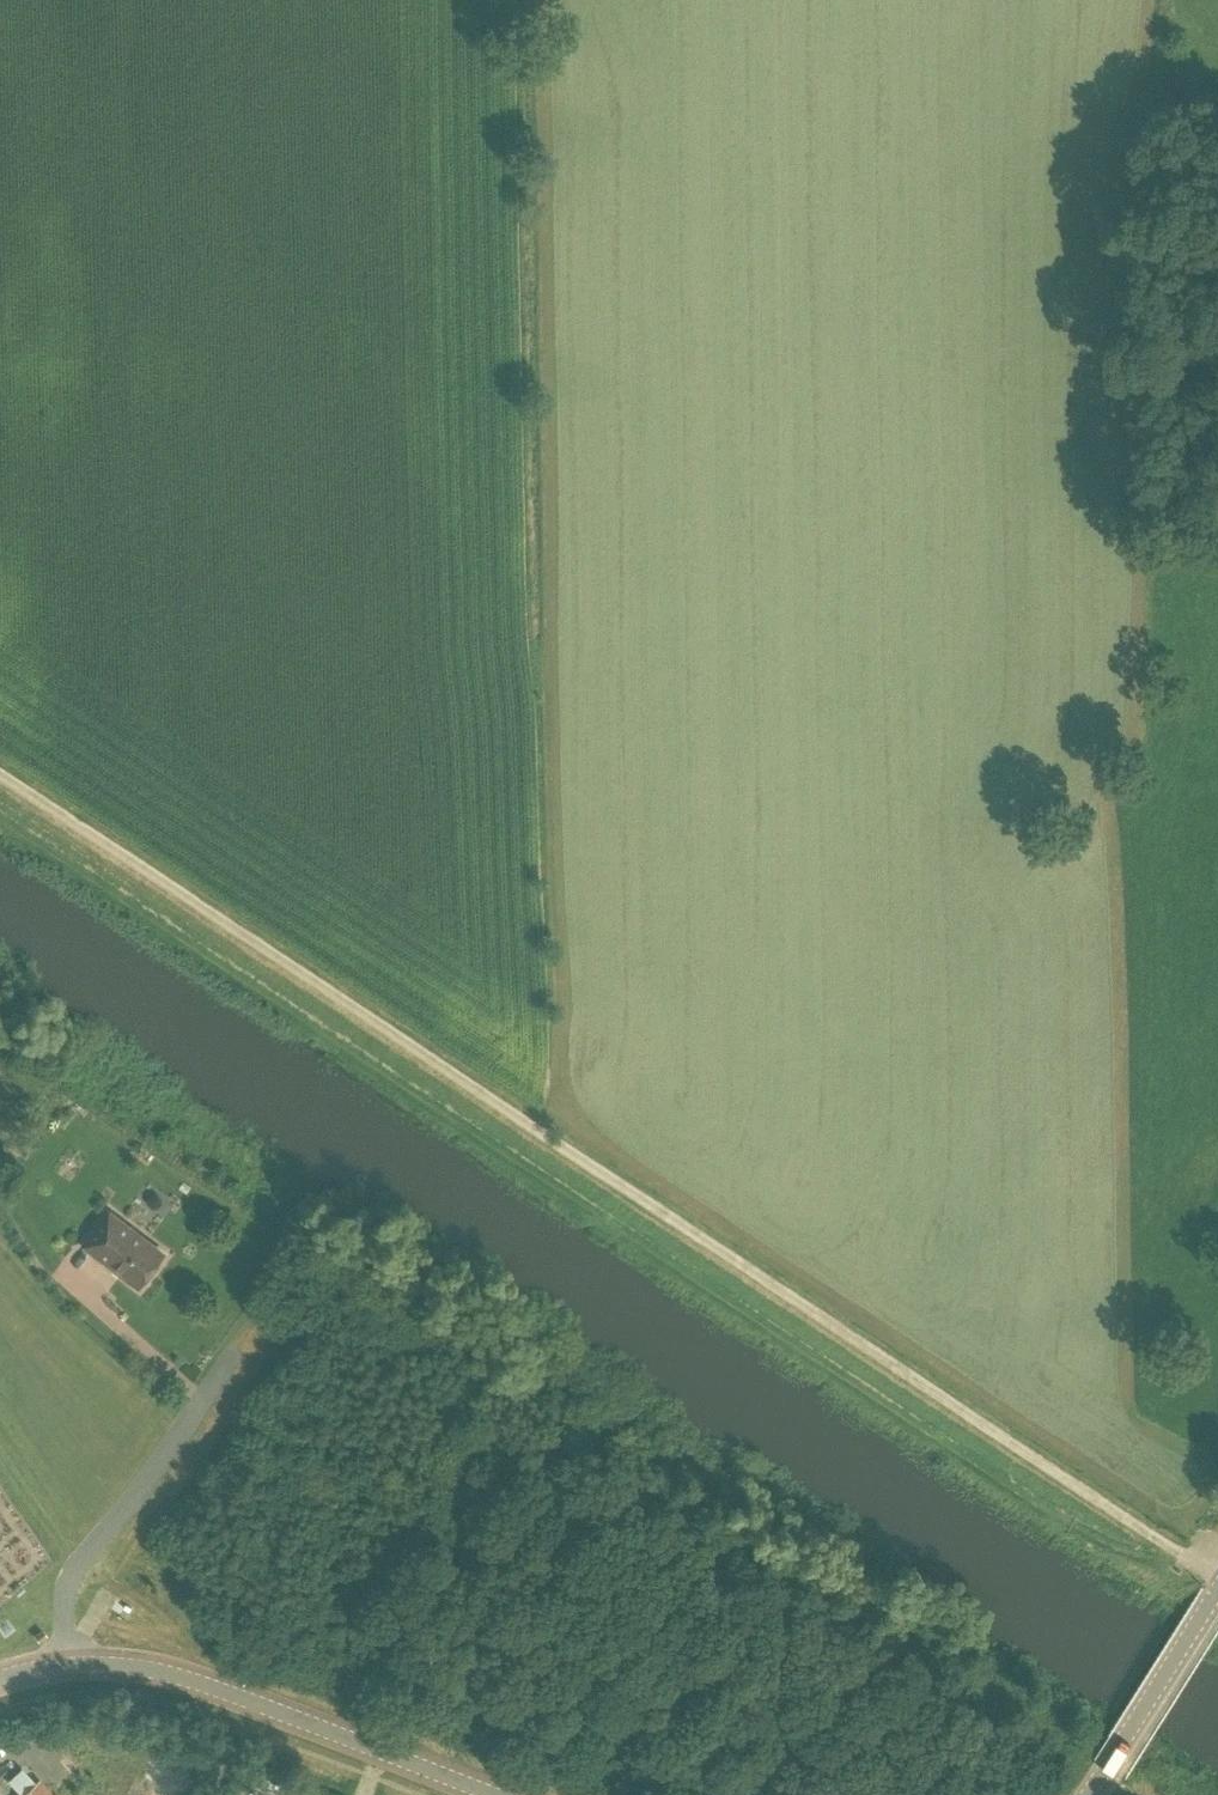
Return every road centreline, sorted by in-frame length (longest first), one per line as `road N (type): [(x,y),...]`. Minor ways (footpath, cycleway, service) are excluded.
road 1 (track): [(1217,1578),(0,777)]
road 2 (track): [(0,822),(1013,1492),(1122,1544),(1200,1566)]
road 3 (secondary): [(68,1665),(127,1666),(203,1683),(494,1794)]
road 4 (residential): [(68,1665),(65,1598),(72,1573),(234,1353)]
road 5 (secondary): [(1093,1794),(1217,1593)]

